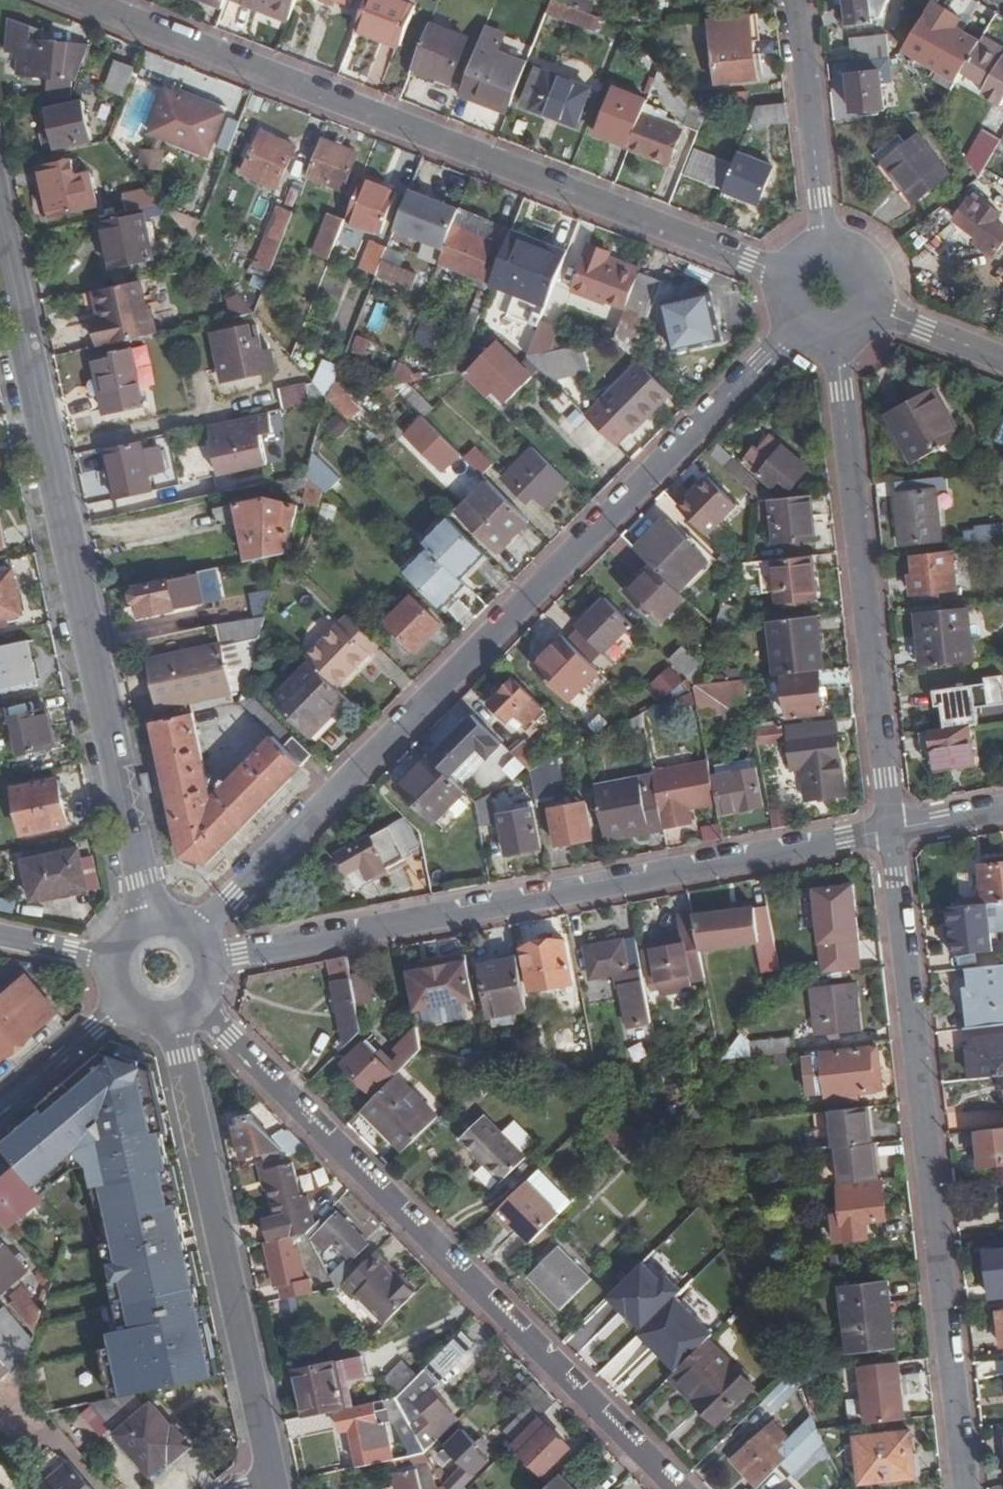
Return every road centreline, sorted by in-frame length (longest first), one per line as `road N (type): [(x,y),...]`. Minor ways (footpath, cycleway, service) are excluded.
road 1 (residential): [(795,328),(194,929)]
road 2 (residential): [(785,273),(76,0)]
road 3 (tertiary): [(0,229),(144,922)]
road 4 (residential): [(890,829),(213,962)]
road 5 (residential): [(198,1006),(681,1488)]
road 6 (residential): [(890,829),(965,1488)]
road 7 (residential): [(835,343),(890,829)]
road 8 (tertiary): [(171,1020),(272,1472)]
road 9 (residential): [(799,0),(826,243)]
road 10 (residential): [(0,1108),(124,1003)]
road 11 (residential): [(878,312),(1002,362)]

